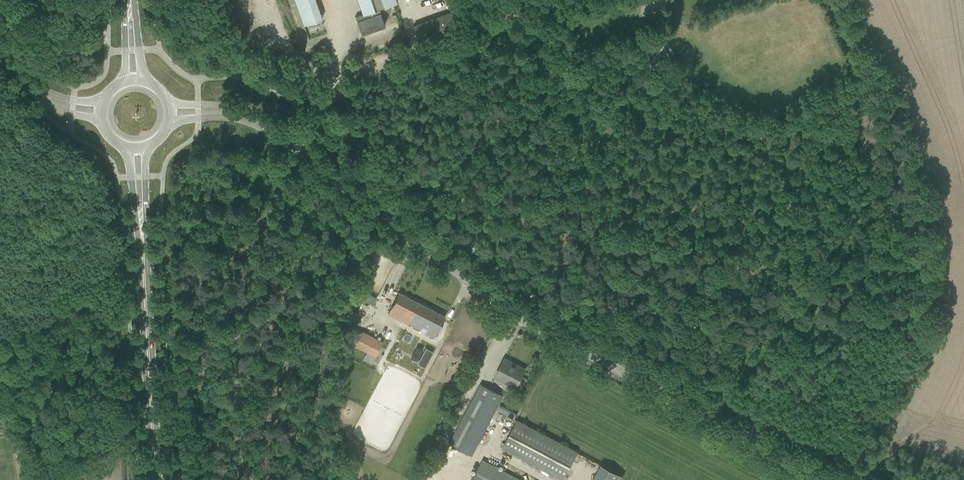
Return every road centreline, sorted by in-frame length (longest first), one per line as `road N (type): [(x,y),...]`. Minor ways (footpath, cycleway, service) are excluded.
road 1 (tertiary): [(826,479),(544,332),(298,151)]
road 2 (primary): [(155,479),(142,239)]

